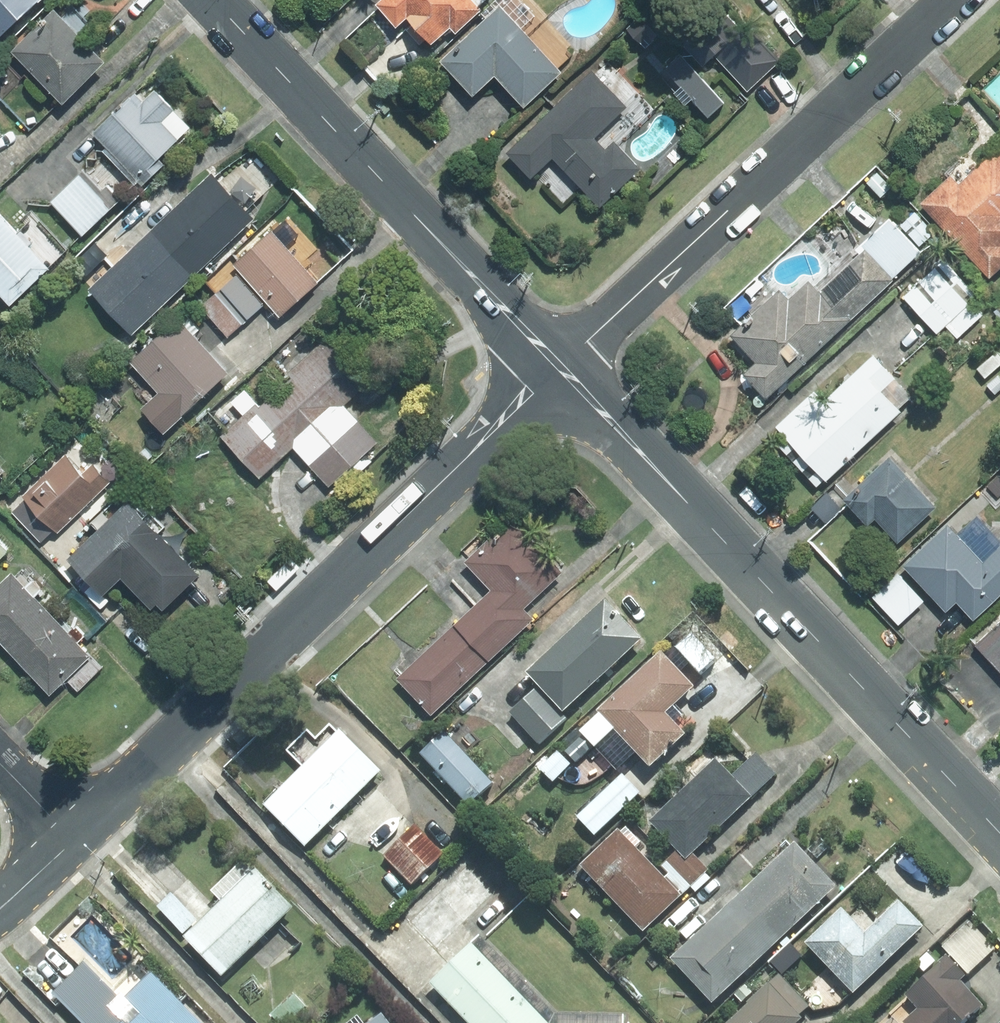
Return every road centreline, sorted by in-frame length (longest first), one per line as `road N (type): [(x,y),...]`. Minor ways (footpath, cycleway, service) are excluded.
road 1 (residential): [(74,840),(559,367)]
road 2 (tertiary): [(559,367),(999,833)]
road 3 (residential): [(559,367),(951,0)]
road 4 (tertiary): [(213,0),(559,367)]

